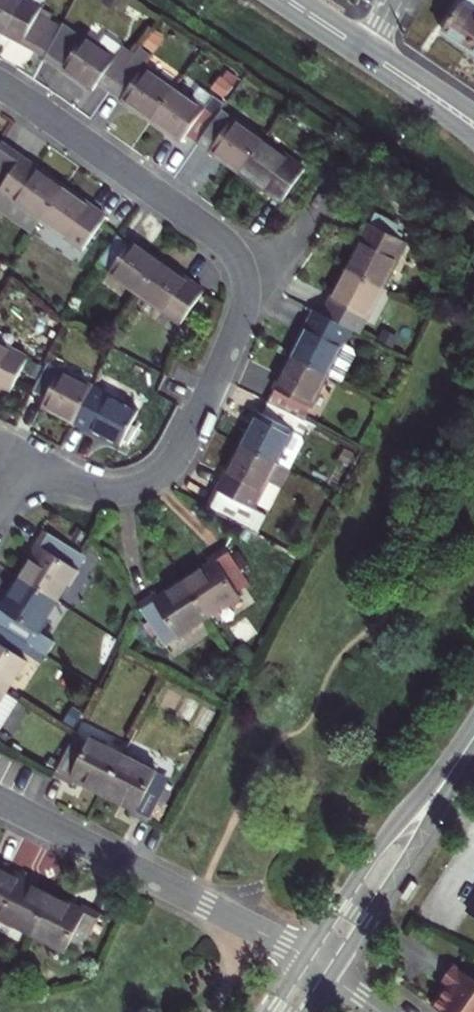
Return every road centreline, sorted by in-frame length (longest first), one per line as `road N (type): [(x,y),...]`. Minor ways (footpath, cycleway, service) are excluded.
road 1 (residential): [(0,803),(303,958)]
road 2 (residential): [(0,86),(216,232),(243,281)]
road 3 (residential): [(243,281),(238,322),(180,453),(155,478),(124,489),(75,484)]
road 4 (tertiary): [(473,734),(373,852),(303,958)]
road 5 (tertiary): [(329,975),(473,738)]
road 6 (residential): [(243,281),(346,177)]

